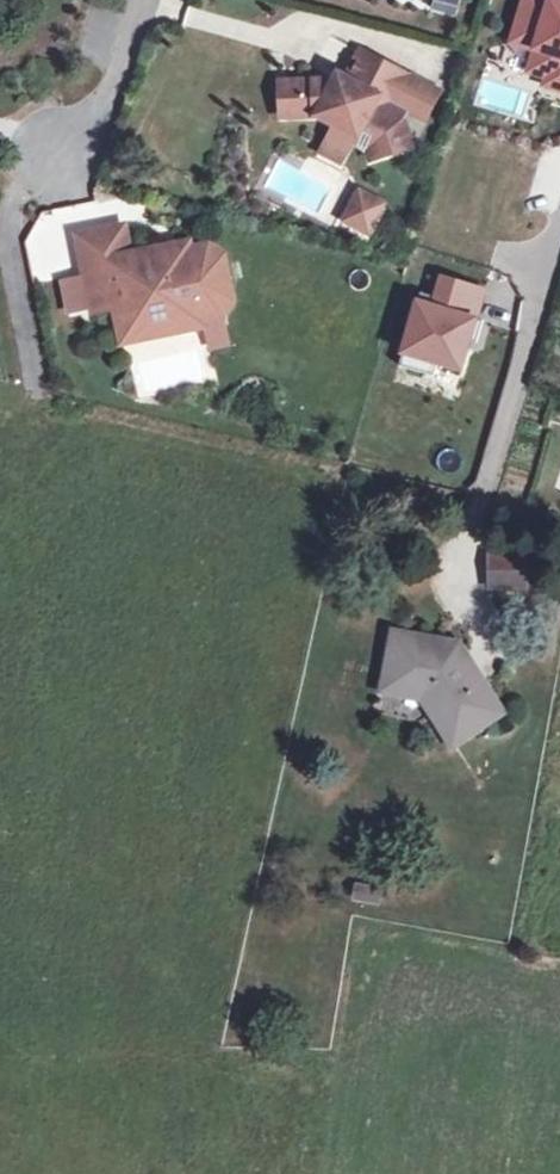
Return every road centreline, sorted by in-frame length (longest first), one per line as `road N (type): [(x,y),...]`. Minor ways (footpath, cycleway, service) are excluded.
road 1 (residential): [(140,0),(112,89),(48,152),(19,215),(40,385)]

